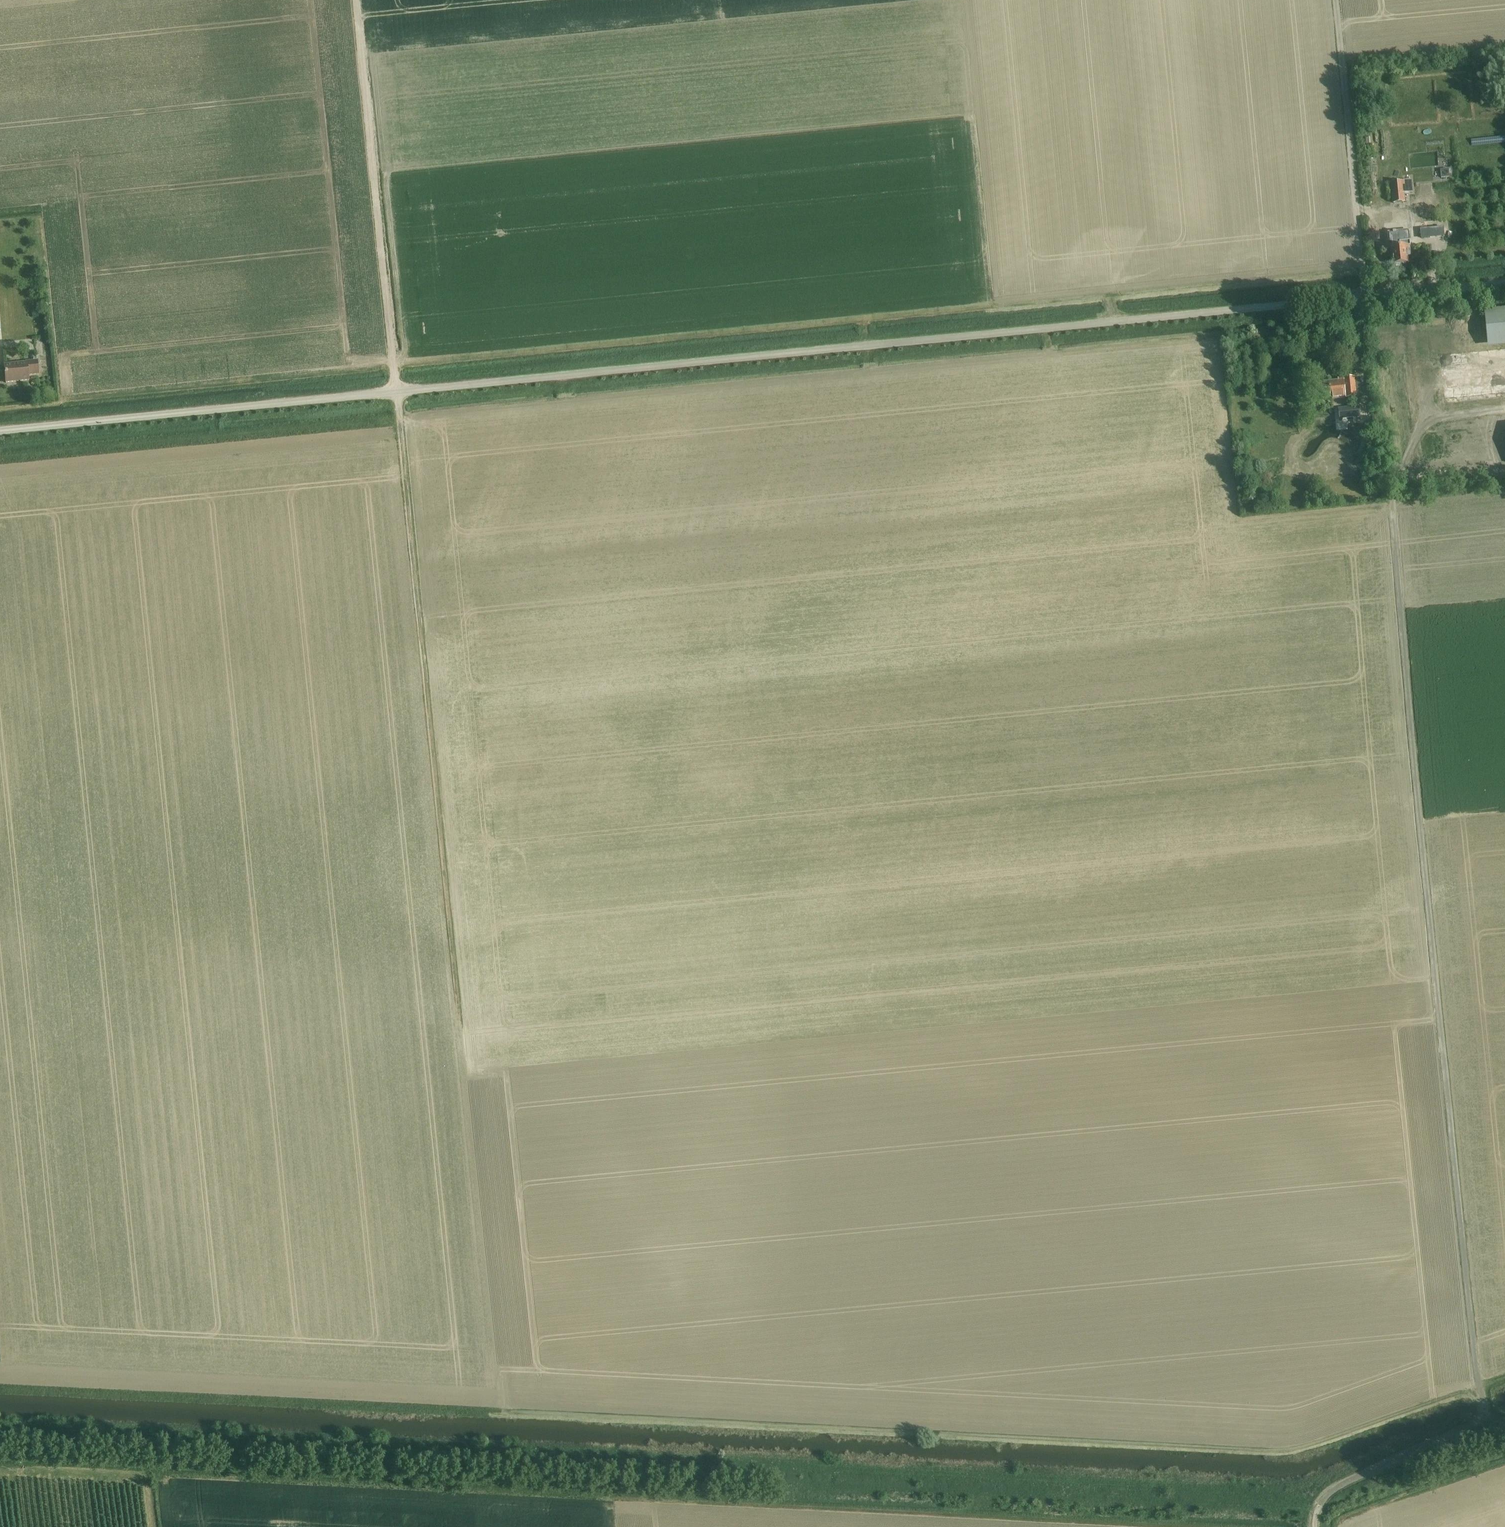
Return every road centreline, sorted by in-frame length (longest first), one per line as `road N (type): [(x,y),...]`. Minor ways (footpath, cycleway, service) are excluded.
road 1 (unclassified): [(0,433),(1504,284)]
road 2 (track): [(1479,1388),(1391,501),(1417,418)]
road 3 (track): [(396,391),(460,1002)]
road 4 (track): [(396,391),(354,0)]
road 5 (track): [(1479,1388),(1480,1421),(1335,1488),(1318,1507)]

